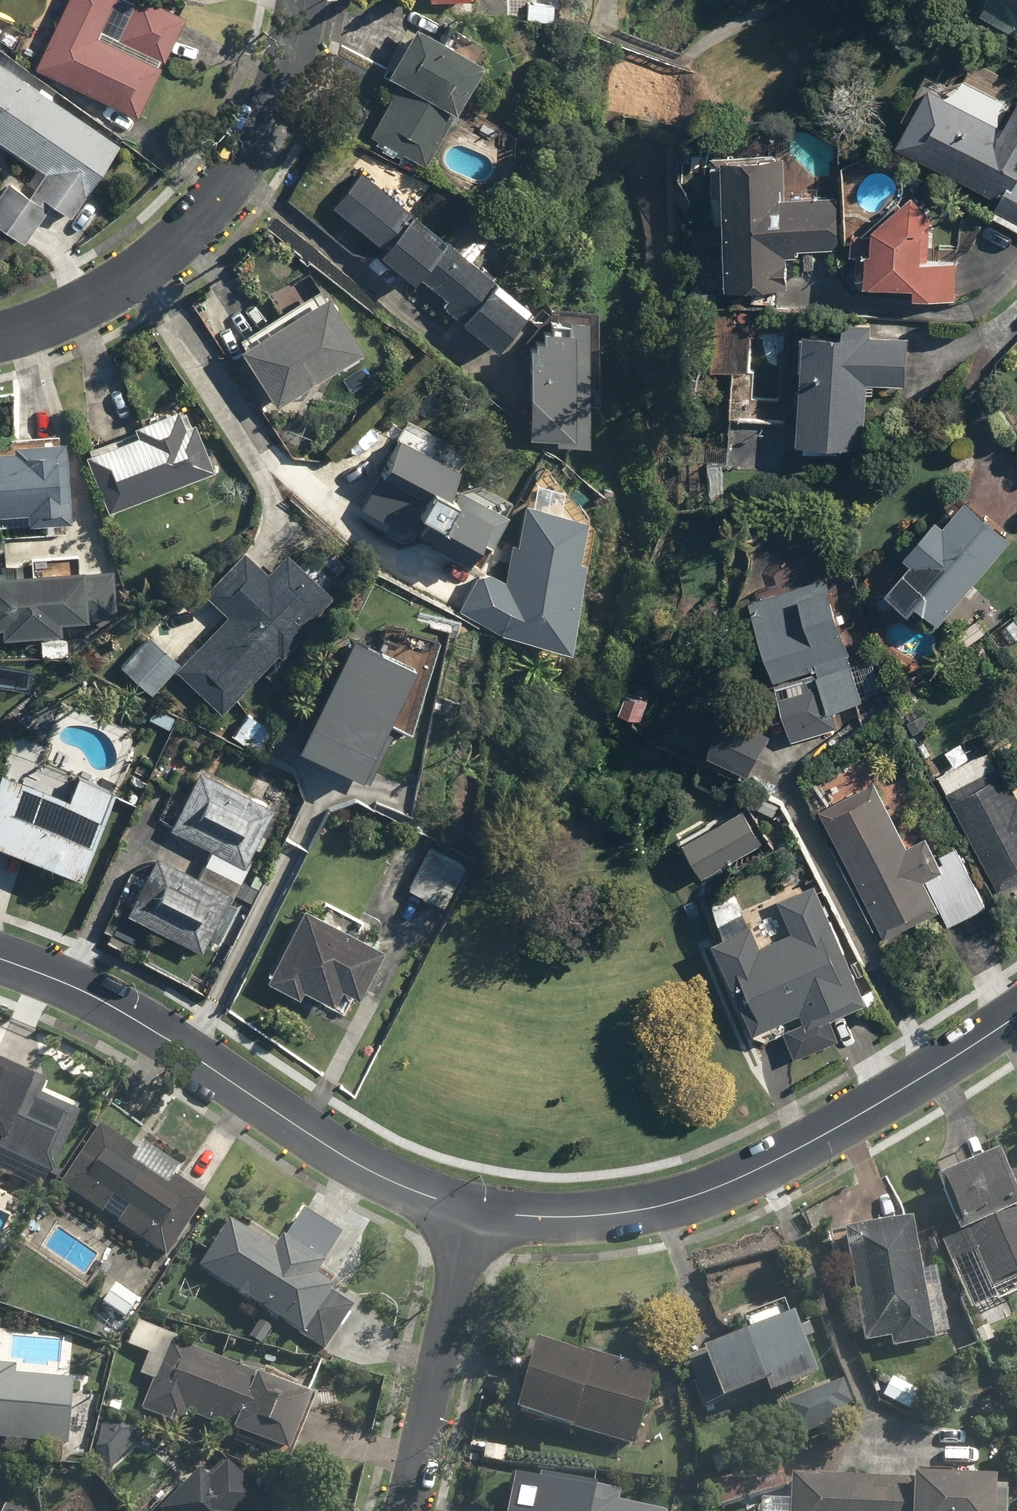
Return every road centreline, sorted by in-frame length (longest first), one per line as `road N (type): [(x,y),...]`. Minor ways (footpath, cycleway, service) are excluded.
road 1 (residential): [(464,1206),(592,1217),(727,1185),(946,1063),(1016,1014)]
road 2 (residential): [(0,960),(157,1033),(393,1185),(464,1206)]
road 3 (residential): [(0,340),(72,315),(127,280),(210,206),(276,106),(302,0)]
road 4 (residential): [(402,1510),(464,1206)]

